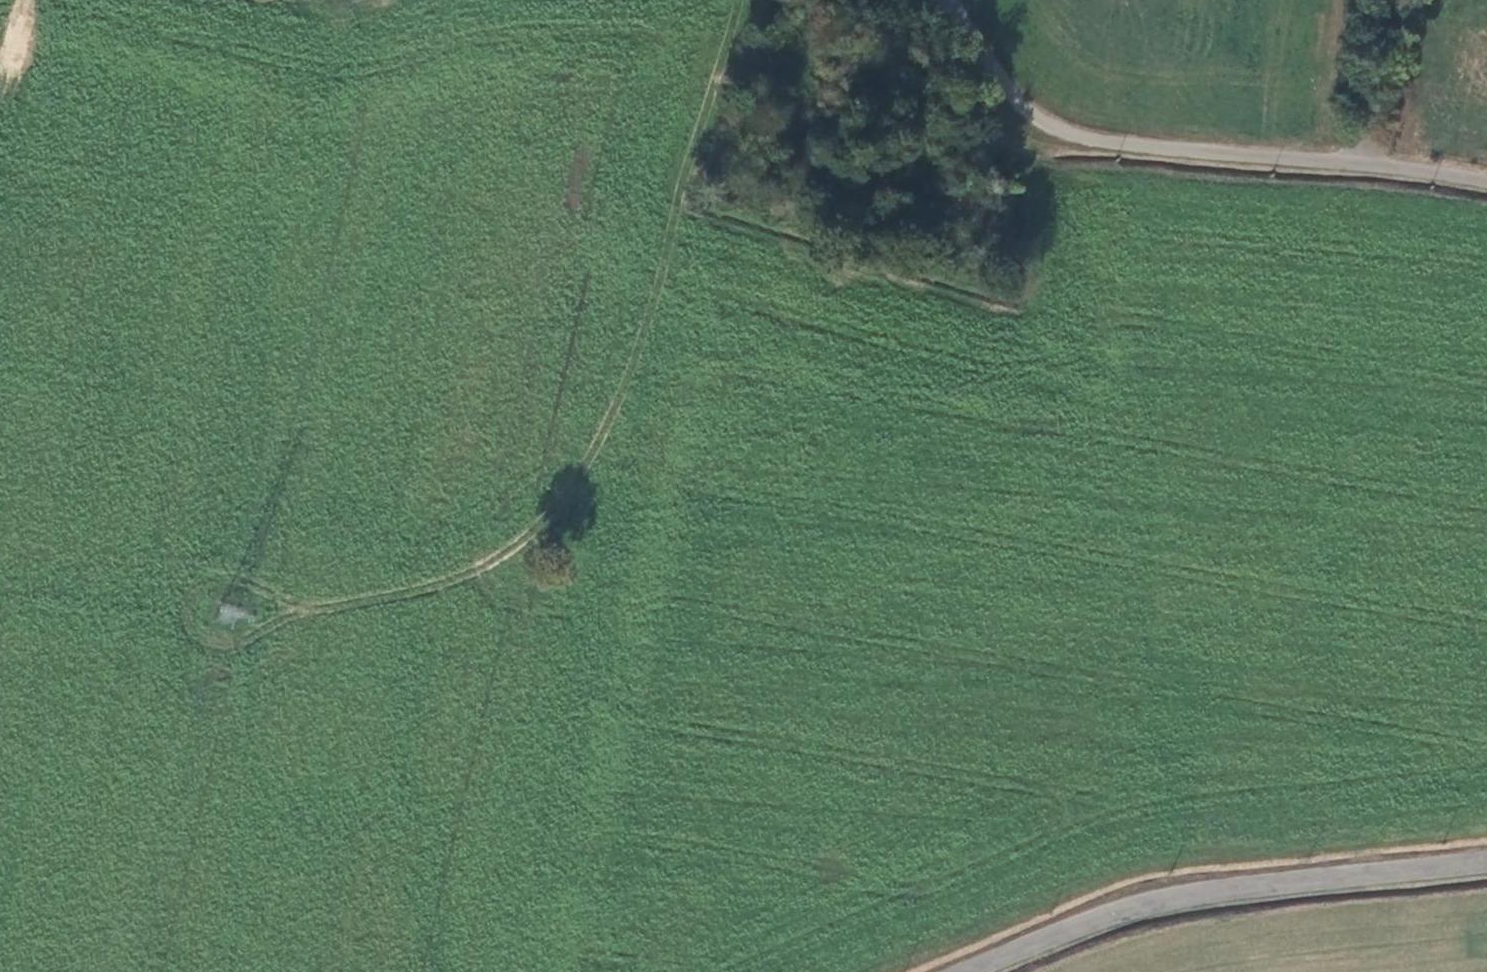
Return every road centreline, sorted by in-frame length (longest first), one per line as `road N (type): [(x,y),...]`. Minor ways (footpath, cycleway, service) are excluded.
road 1 (tertiary): [(1486,865),(1135,911),(979,971)]
road 2 (unclassified): [(942,0),(1033,119),(1070,138),(1359,166)]
road 3 (unclassified): [(1383,0),(1359,166)]
road 4 (unclassified): [(1359,166),(1486,184)]

